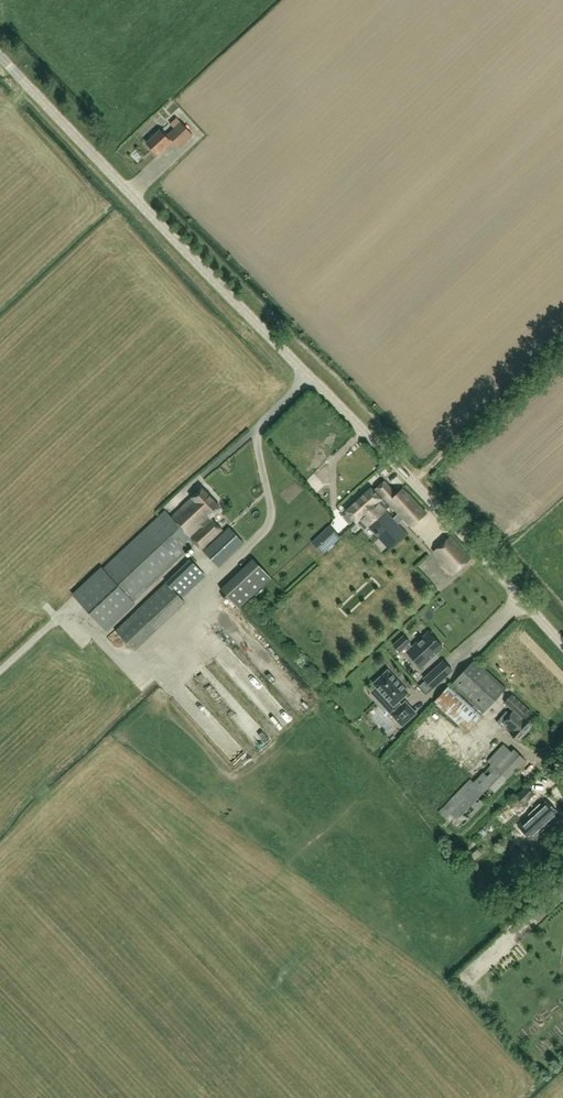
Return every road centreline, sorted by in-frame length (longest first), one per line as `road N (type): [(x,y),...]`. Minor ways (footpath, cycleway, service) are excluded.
road 1 (unclassified): [(562,647),(0,53)]

